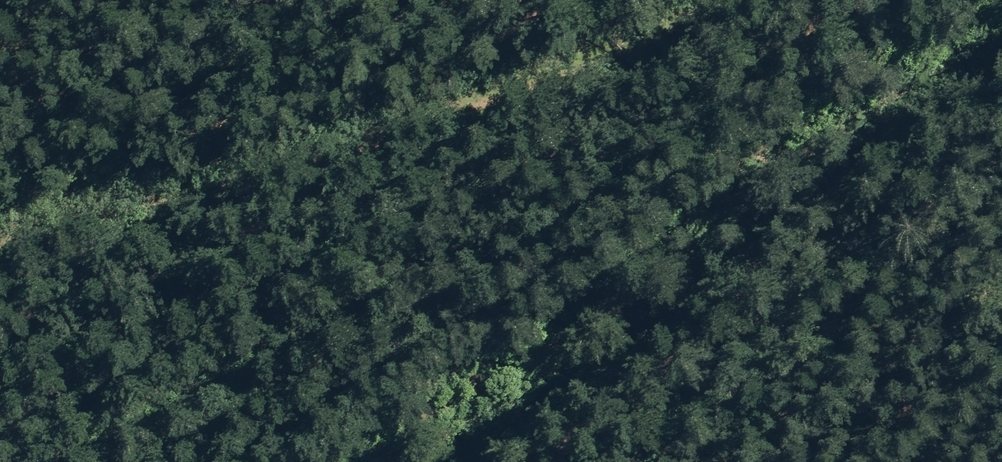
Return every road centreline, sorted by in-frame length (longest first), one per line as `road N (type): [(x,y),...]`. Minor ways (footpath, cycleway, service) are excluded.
road 1 (track): [(767,0),(0,232)]
road 2 (track): [(441,461),(1001,63)]

